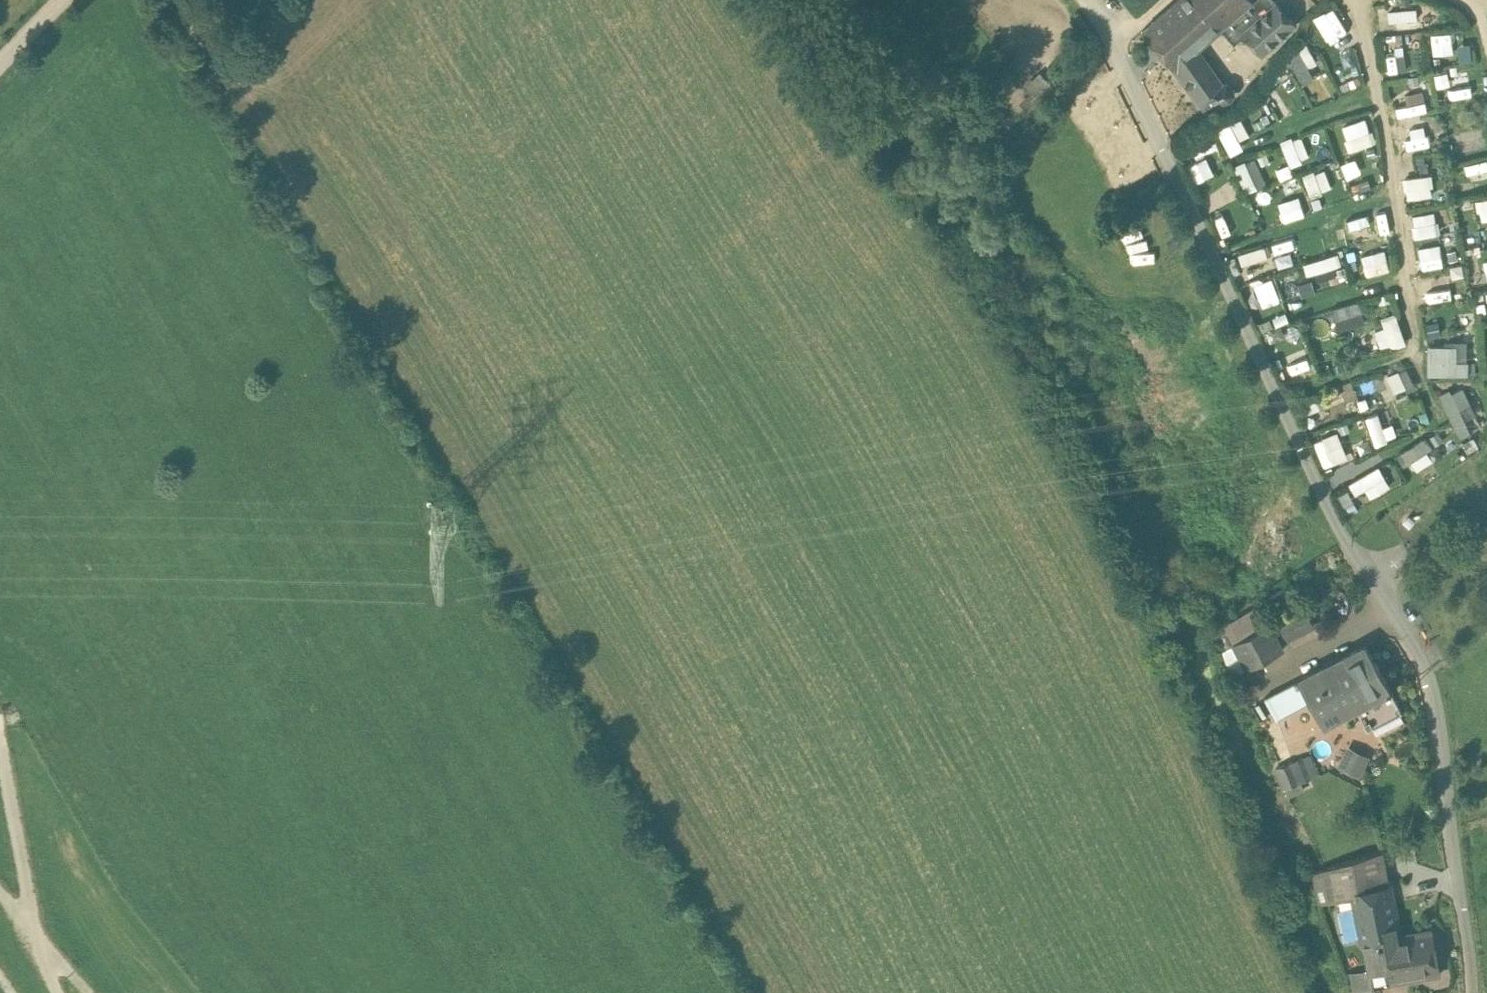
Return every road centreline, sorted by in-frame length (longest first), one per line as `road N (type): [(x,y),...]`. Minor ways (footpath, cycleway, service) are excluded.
road 1 (track): [(1471,992),(1425,674),(1312,472),(1116,46),(1081,0)]
road 2 (track): [(68,992),(45,945),(0,719)]
road 3 (track): [(1254,676),(1390,605)]

